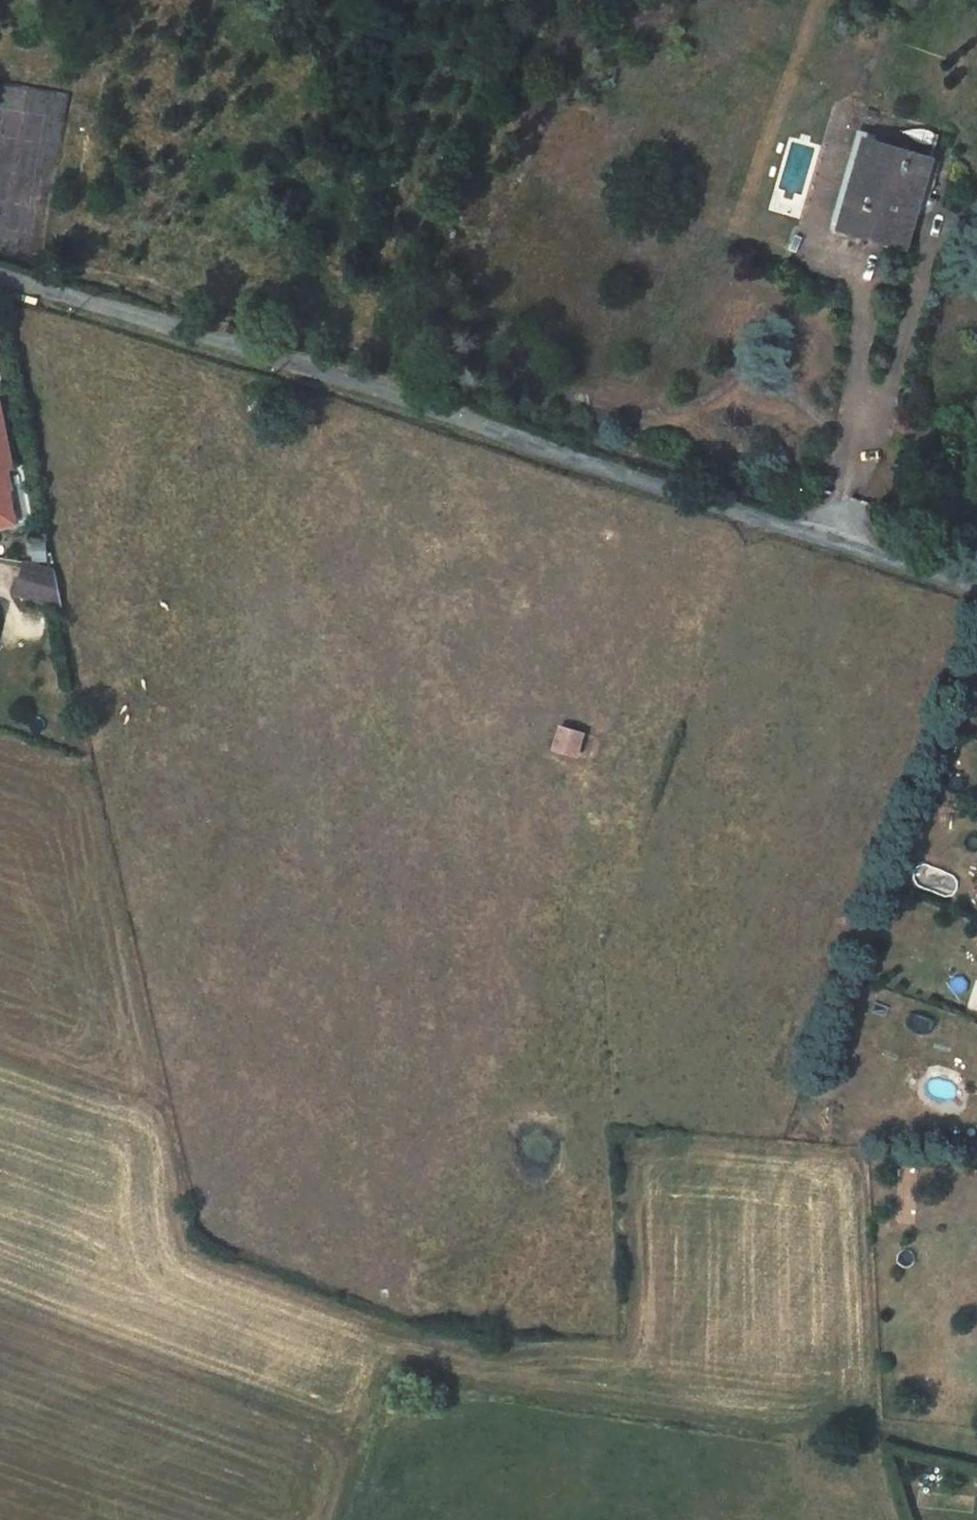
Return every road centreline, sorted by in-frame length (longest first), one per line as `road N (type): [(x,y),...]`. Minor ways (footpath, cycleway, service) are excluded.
road 1 (residential): [(976,597),(0,280)]

